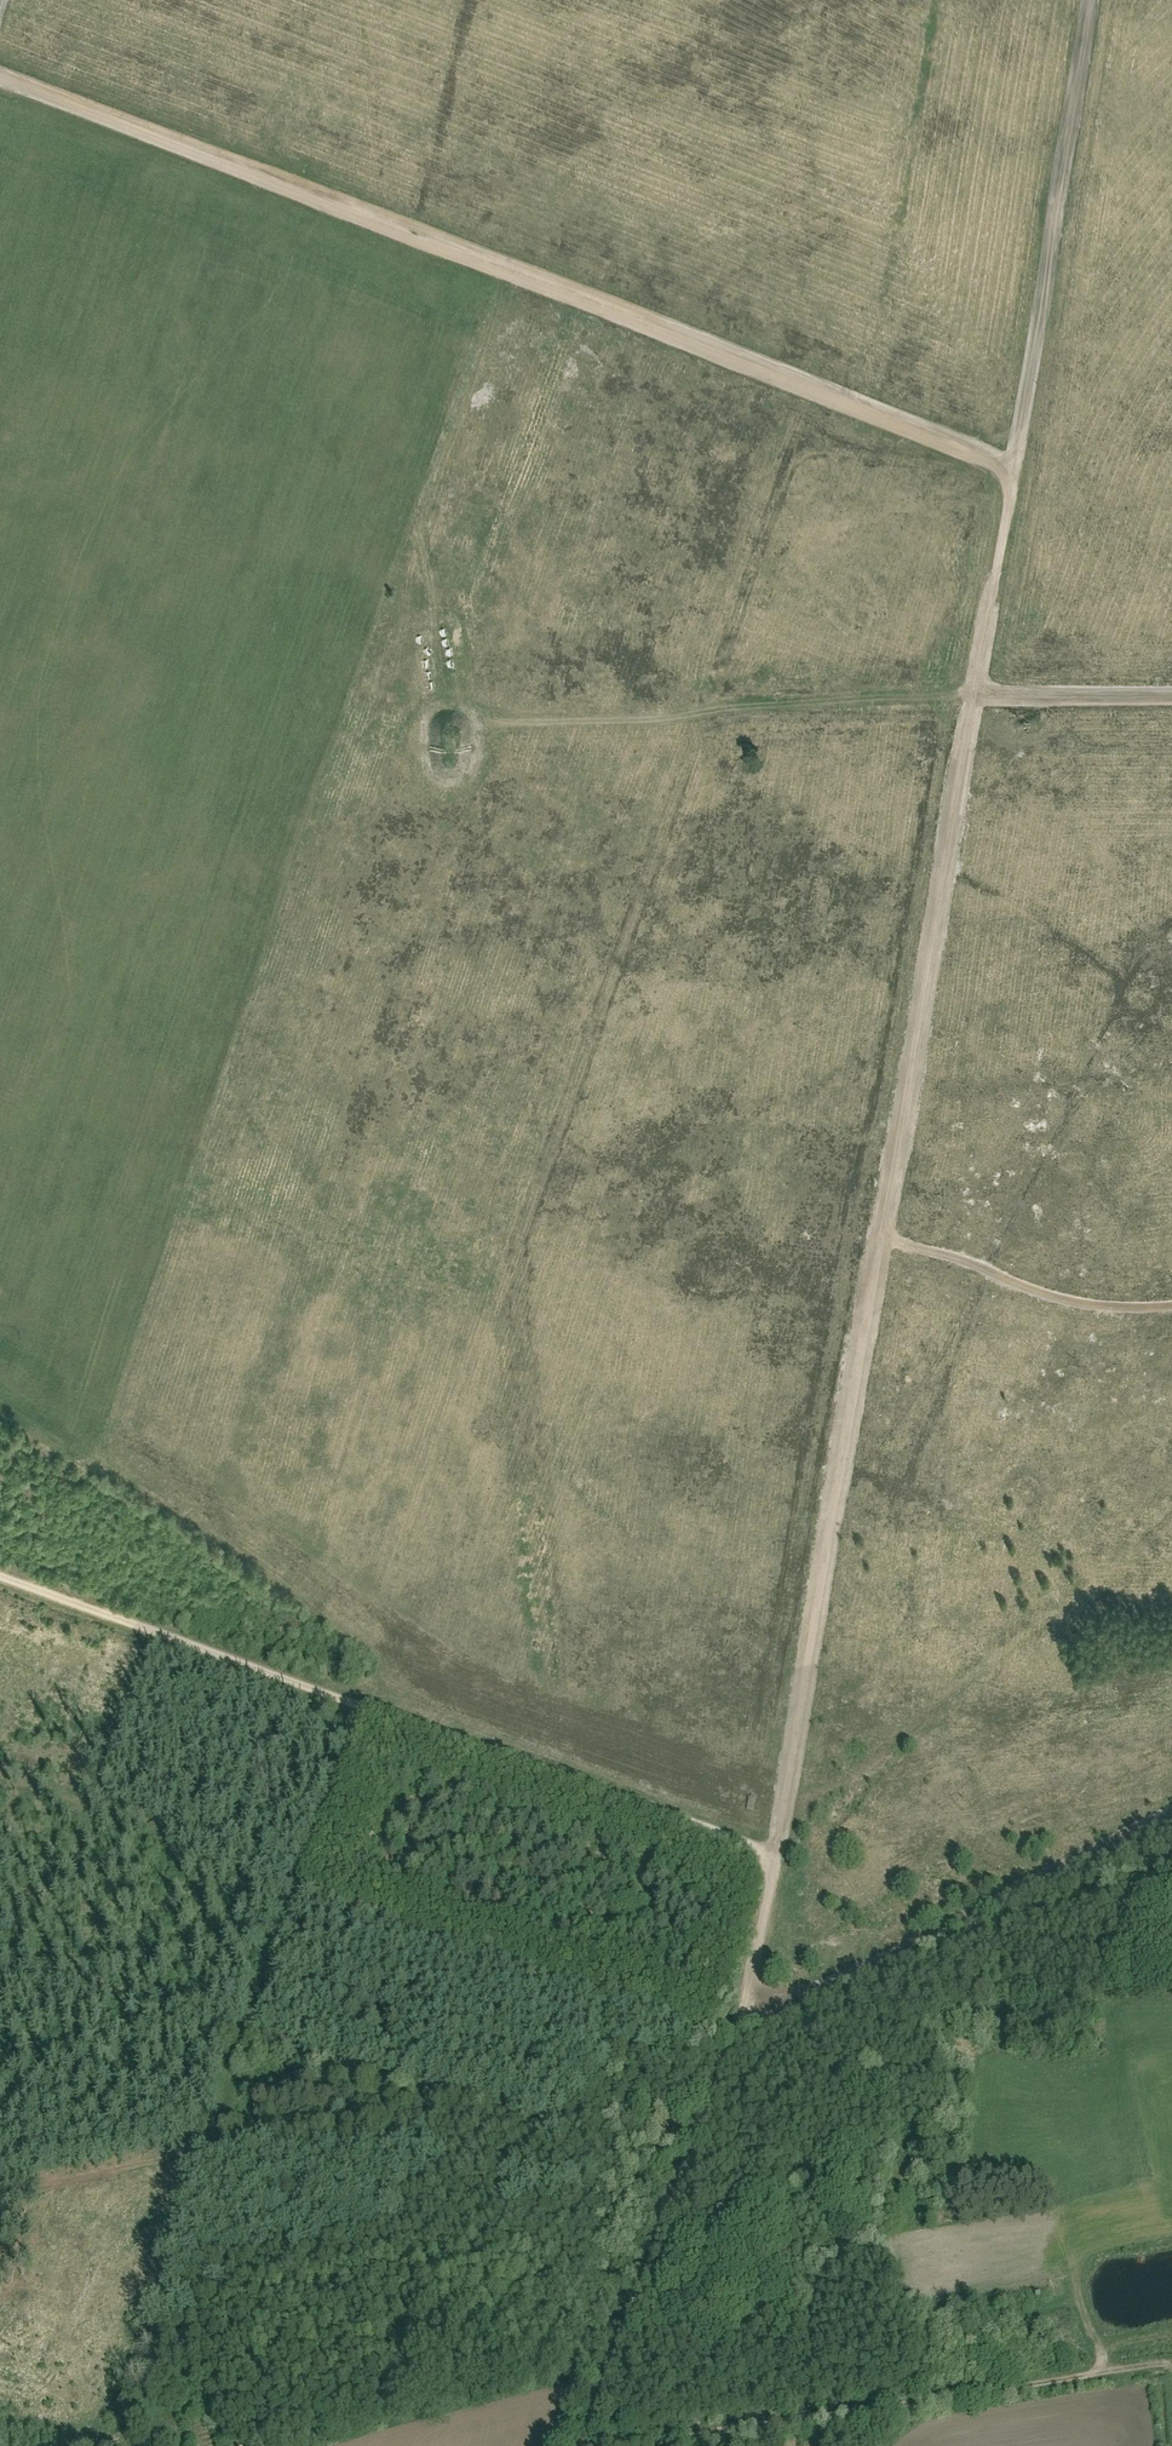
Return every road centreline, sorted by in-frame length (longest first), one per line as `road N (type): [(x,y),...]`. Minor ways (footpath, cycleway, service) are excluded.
road 1 (track): [(0,1589),(769,1874),(770,1918),(750,1995),(586,2445)]
road 2 (track): [(1171,1817),(798,1996),(750,1995)]

